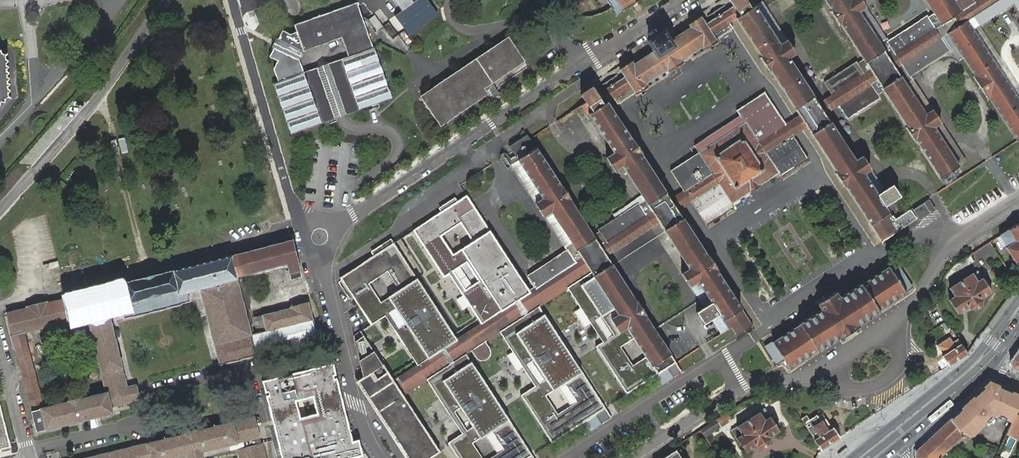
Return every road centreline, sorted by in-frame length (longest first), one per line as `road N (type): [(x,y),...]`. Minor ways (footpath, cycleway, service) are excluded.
road 1 (tertiary): [(892,443),(987,364)]

